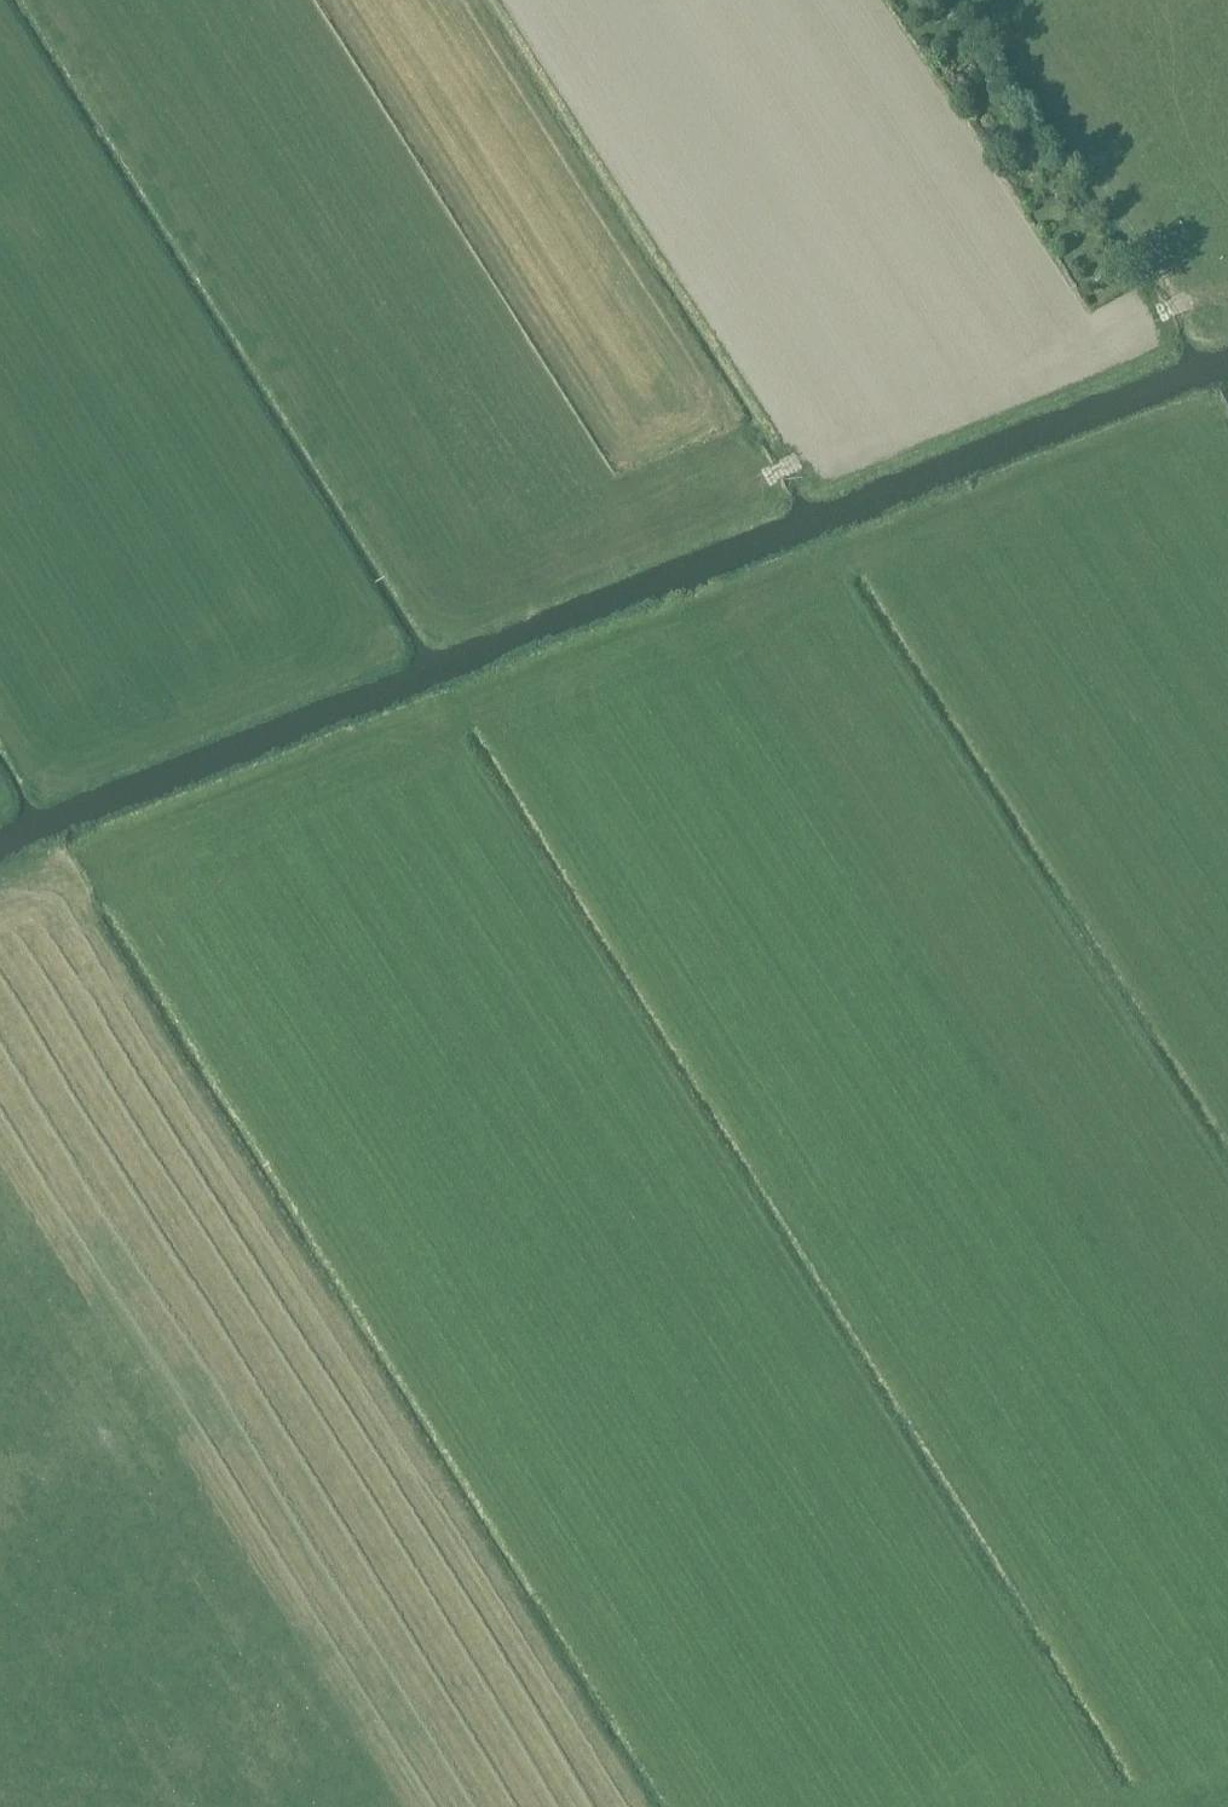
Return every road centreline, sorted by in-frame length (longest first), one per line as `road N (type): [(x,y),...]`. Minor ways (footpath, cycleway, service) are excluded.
road 1 (track): [(1227,245),(1091,51)]

